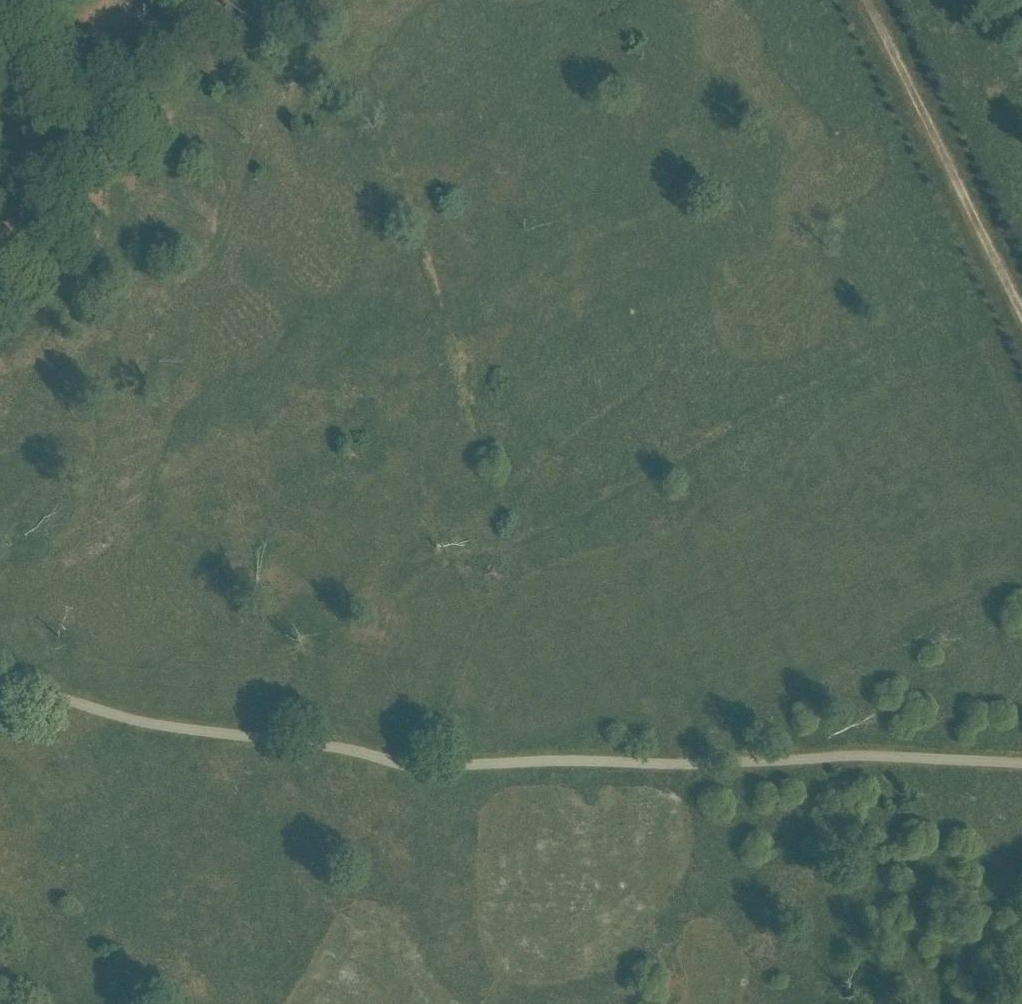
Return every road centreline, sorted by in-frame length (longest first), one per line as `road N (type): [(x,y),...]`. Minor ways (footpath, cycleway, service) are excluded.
road 1 (track): [(1021,308),(870,0)]

